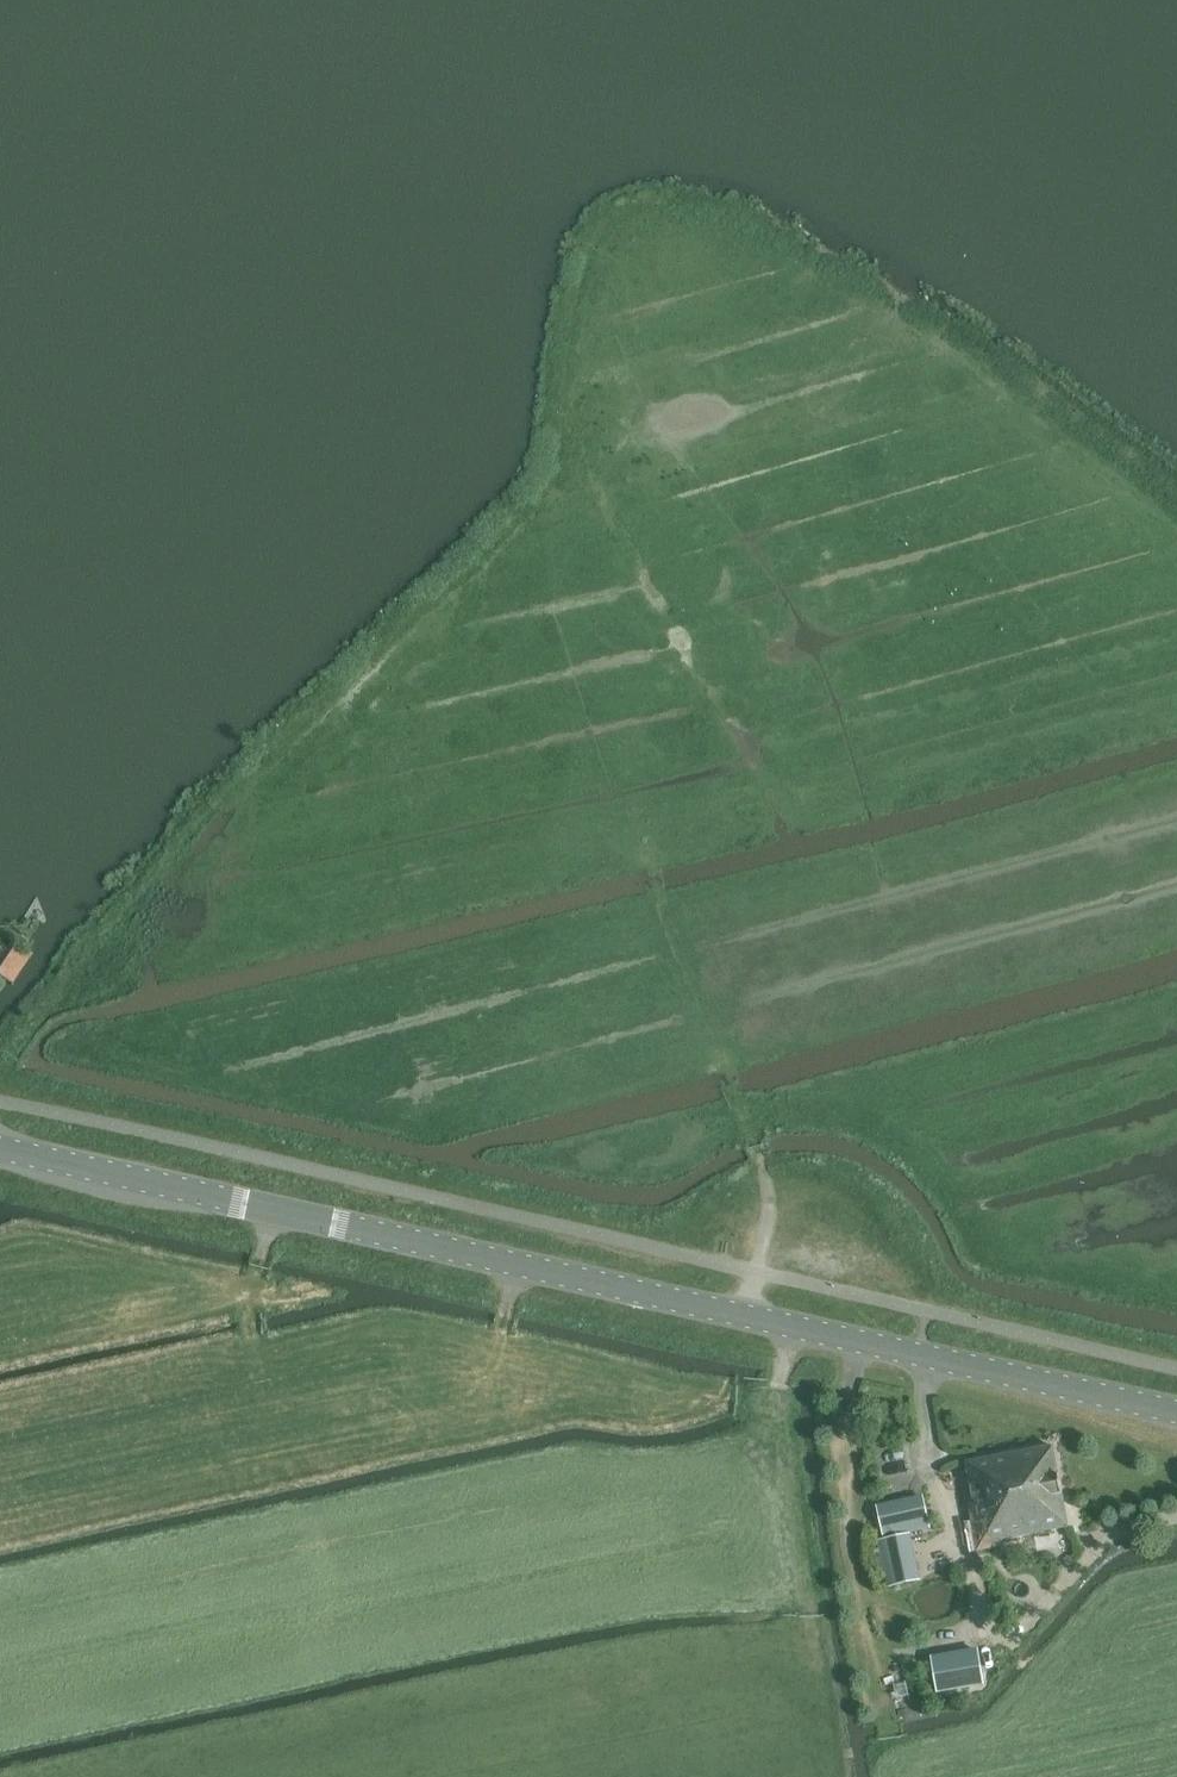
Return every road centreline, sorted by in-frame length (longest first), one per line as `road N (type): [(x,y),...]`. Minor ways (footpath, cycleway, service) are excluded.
road 1 (tertiary): [(1176,1414),(0,1149)]
road 2 (track): [(758,1146),(772,1202),(747,1316)]

